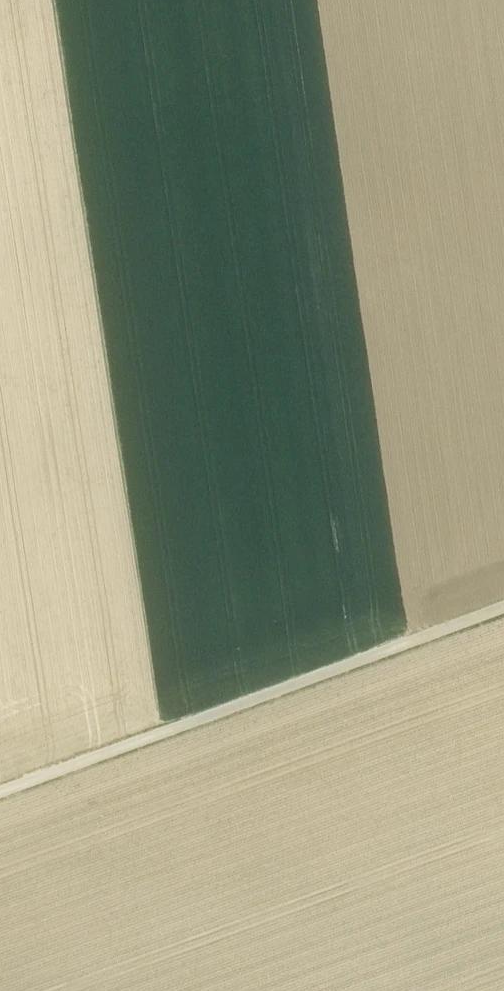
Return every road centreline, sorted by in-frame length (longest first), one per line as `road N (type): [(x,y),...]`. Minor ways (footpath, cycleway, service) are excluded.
road 1 (track): [(503,606),(0,791)]

